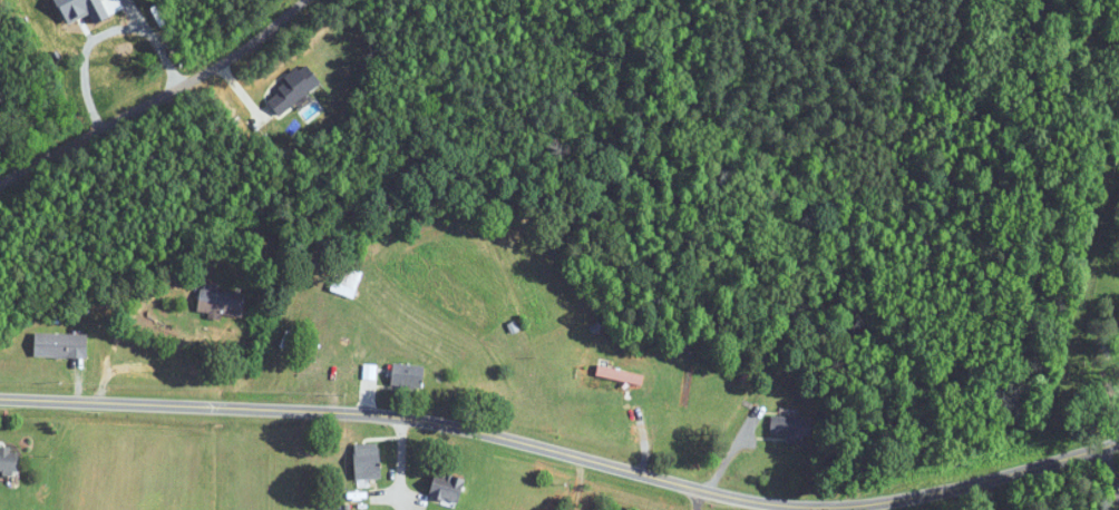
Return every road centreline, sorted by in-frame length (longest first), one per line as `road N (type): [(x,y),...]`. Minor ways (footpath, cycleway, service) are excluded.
road 1 (residential): [(0,396),(385,413),(480,430),(680,484),(827,503),(907,496),(1118,441)]
road 2 (residential): [(1082,0),(1118,127)]

